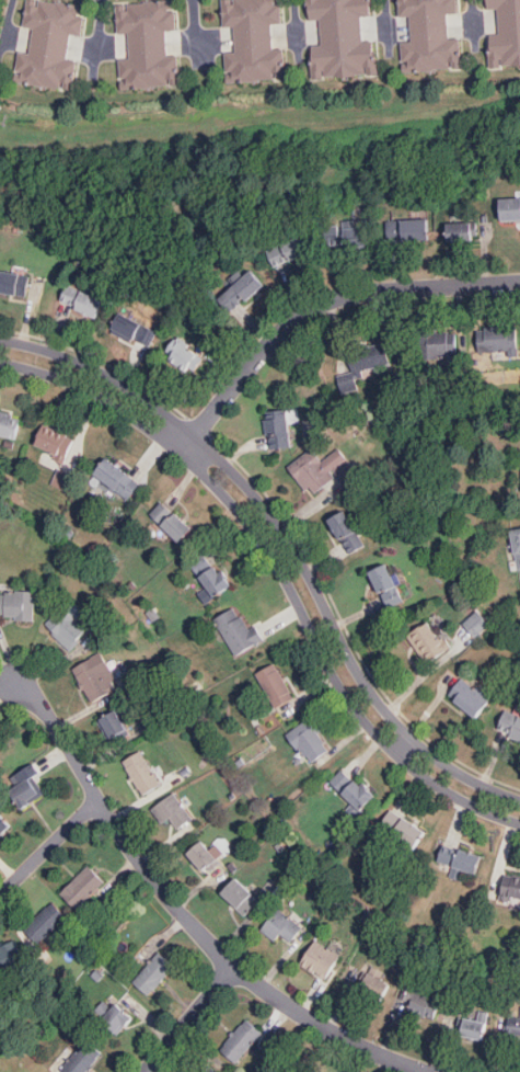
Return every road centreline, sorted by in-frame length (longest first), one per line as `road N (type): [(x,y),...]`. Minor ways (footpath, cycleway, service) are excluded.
road 1 (residential): [(519,800),(453,772),(385,711),(263,503),(180,425),(103,373),(0,339)]
road 2 (residential): [(0,363),(90,392),(181,455),(227,498),(277,566),(372,733),(442,790),(519,822)]
road 3 (residential): [(15,683),(53,721),(143,869),(235,968),(316,1024),(426,1071)]
road 4 (residential): [(181,455),(278,334),(322,305),(366,293),(519,283)]
road 5 (residential): [(101,802),(0,895)]
road 6 (residential): [(145,1071),(235,968)]

